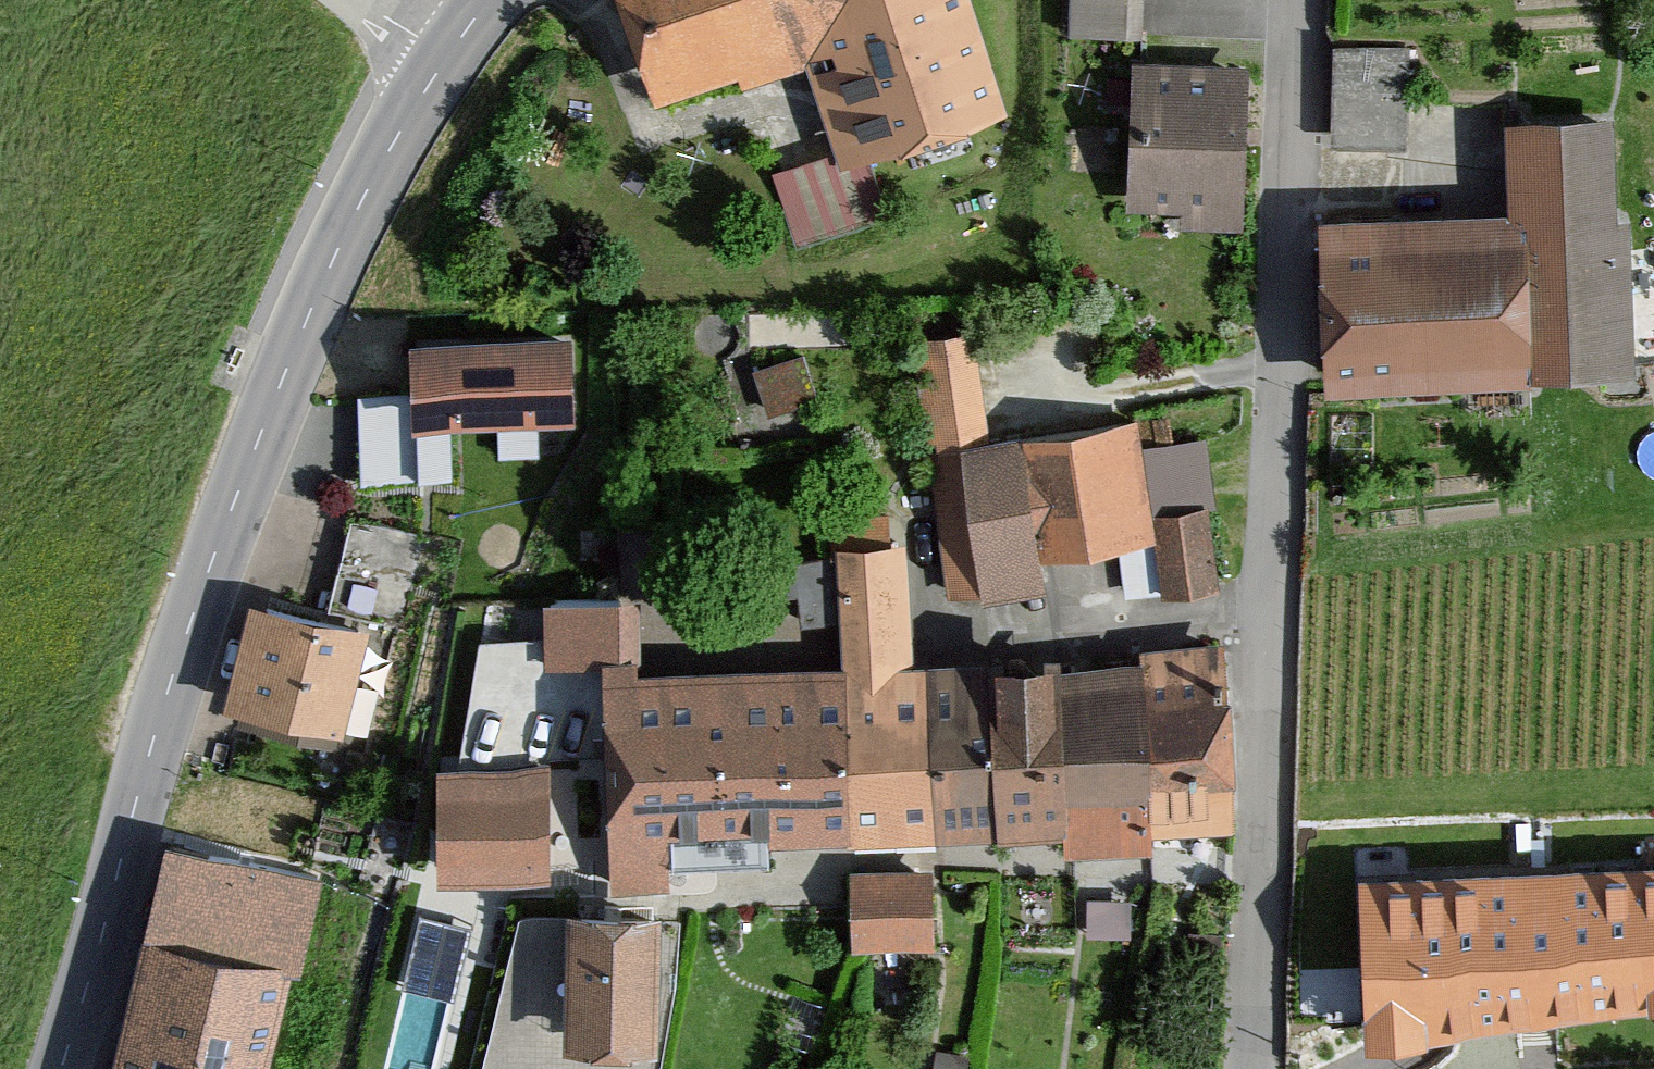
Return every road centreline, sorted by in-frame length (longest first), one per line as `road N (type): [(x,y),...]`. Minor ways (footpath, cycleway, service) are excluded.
road 1 (tertiary): [(447,54),(365,195),(288,361),(179,660),(52,1068)]
road 2 (residential): [(1293,0),(1252,1068)]

